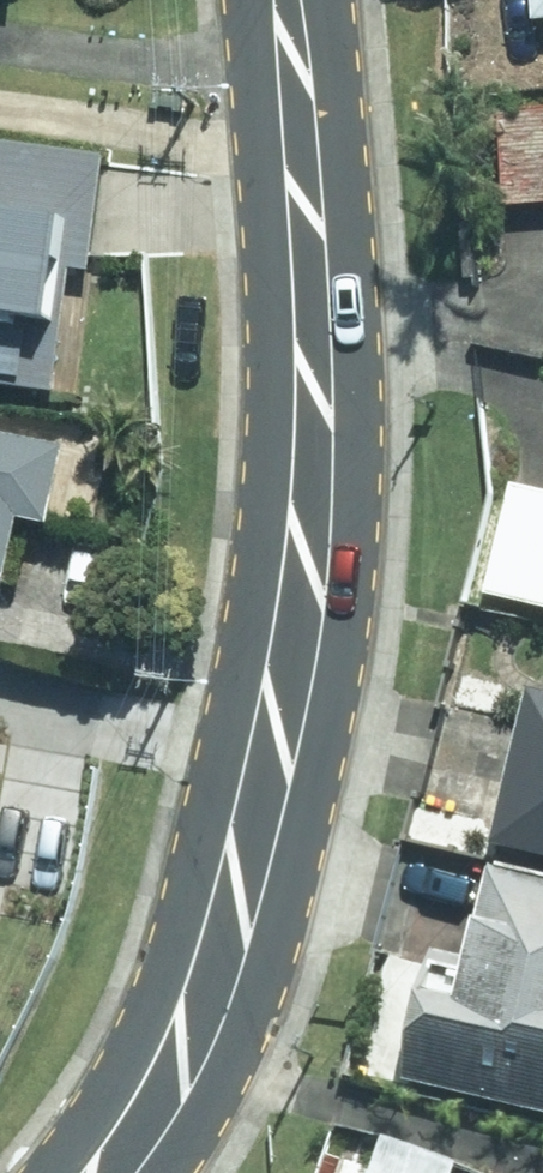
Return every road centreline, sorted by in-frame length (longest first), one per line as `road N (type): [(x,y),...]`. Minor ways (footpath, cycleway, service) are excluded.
road 1 (secondary): [(113,1172),(165,1104),(203,1010),(244,886),(294,649),(312,377),(312,257),(287,0)]

